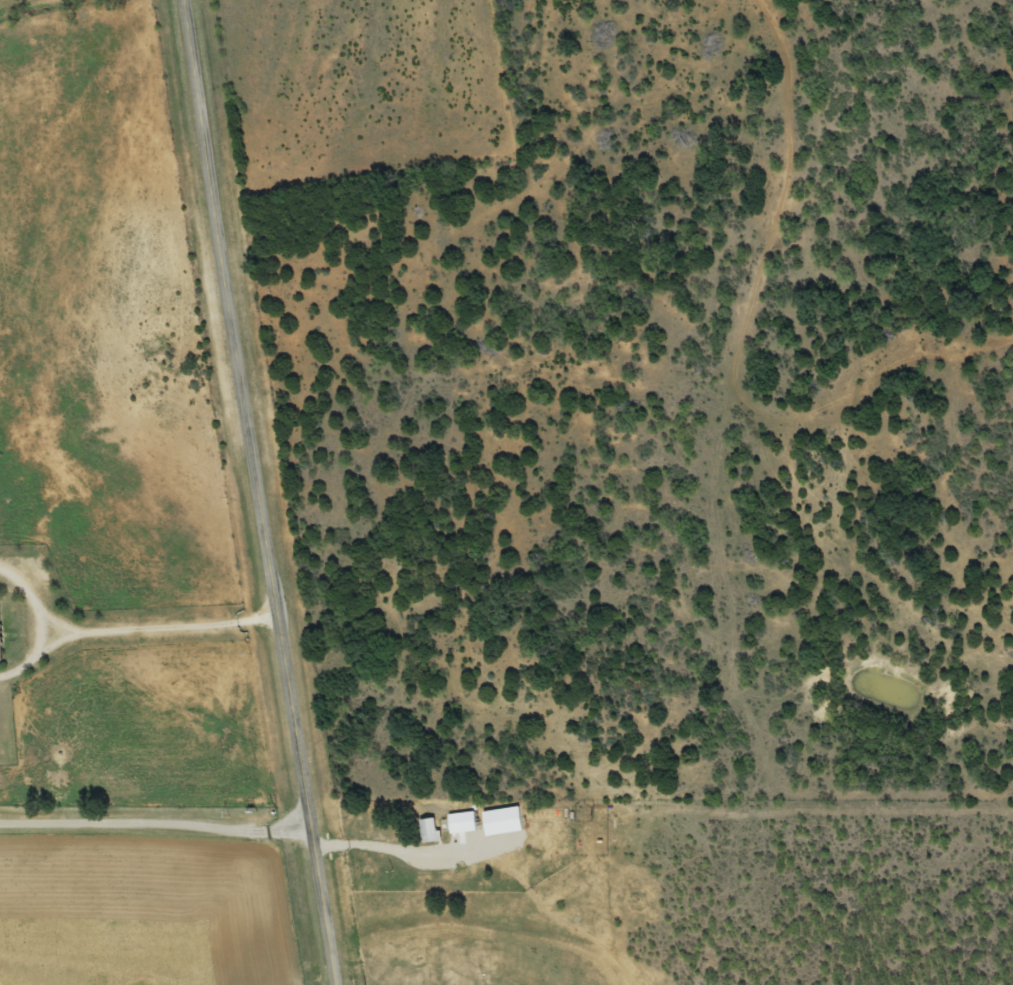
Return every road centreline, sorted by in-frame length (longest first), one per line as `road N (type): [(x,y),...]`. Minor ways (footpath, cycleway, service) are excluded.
road 1 (tertiary): [(187,0),(336,984)]

